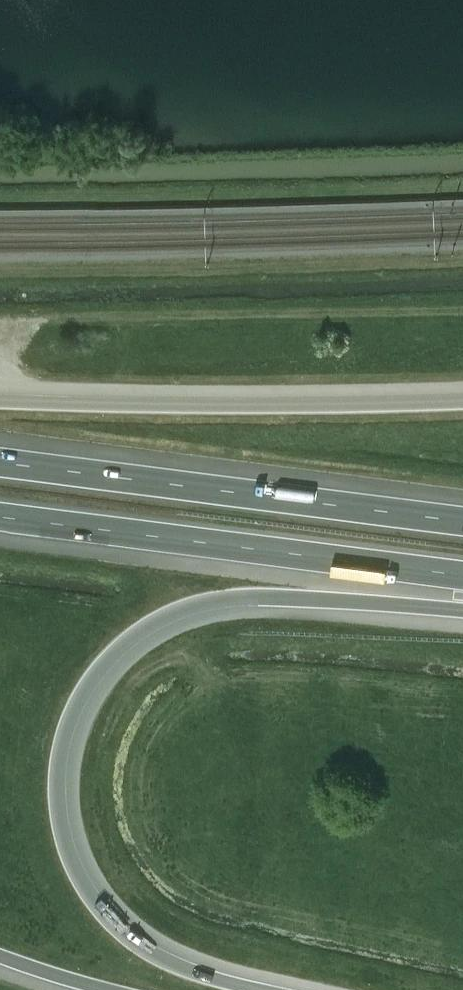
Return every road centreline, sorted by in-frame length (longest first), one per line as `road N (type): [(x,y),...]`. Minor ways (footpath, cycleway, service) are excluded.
road 1 (motorway): [(253,989),(156,958),(116,932),(87,895),(58,808),(58,767),(86,685),(142,628),(196,603),(269,596),(462,608)]
road 2 (motorway): [(462,520),(0,461)]
road 3 (motorway): [(0,517),(462,576)]
road 4 (motorway): [(462,396),(0,394)]

